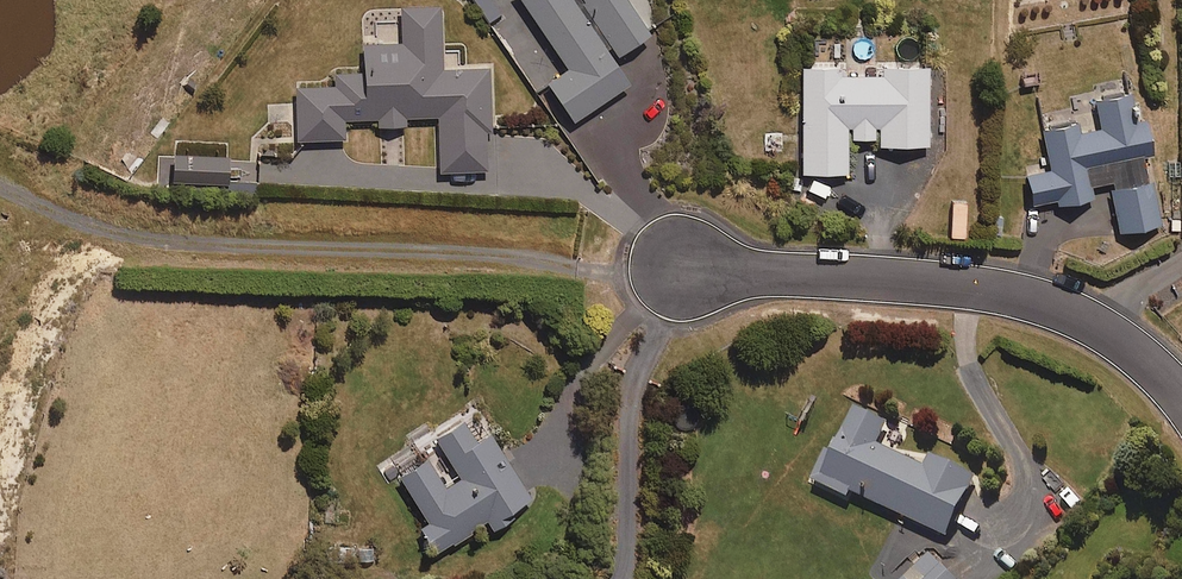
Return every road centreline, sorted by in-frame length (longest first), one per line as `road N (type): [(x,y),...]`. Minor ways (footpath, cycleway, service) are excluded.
road 1 (residential): [(1181,397),(1122,340),(1055,305),(971,287),(690,271)]

